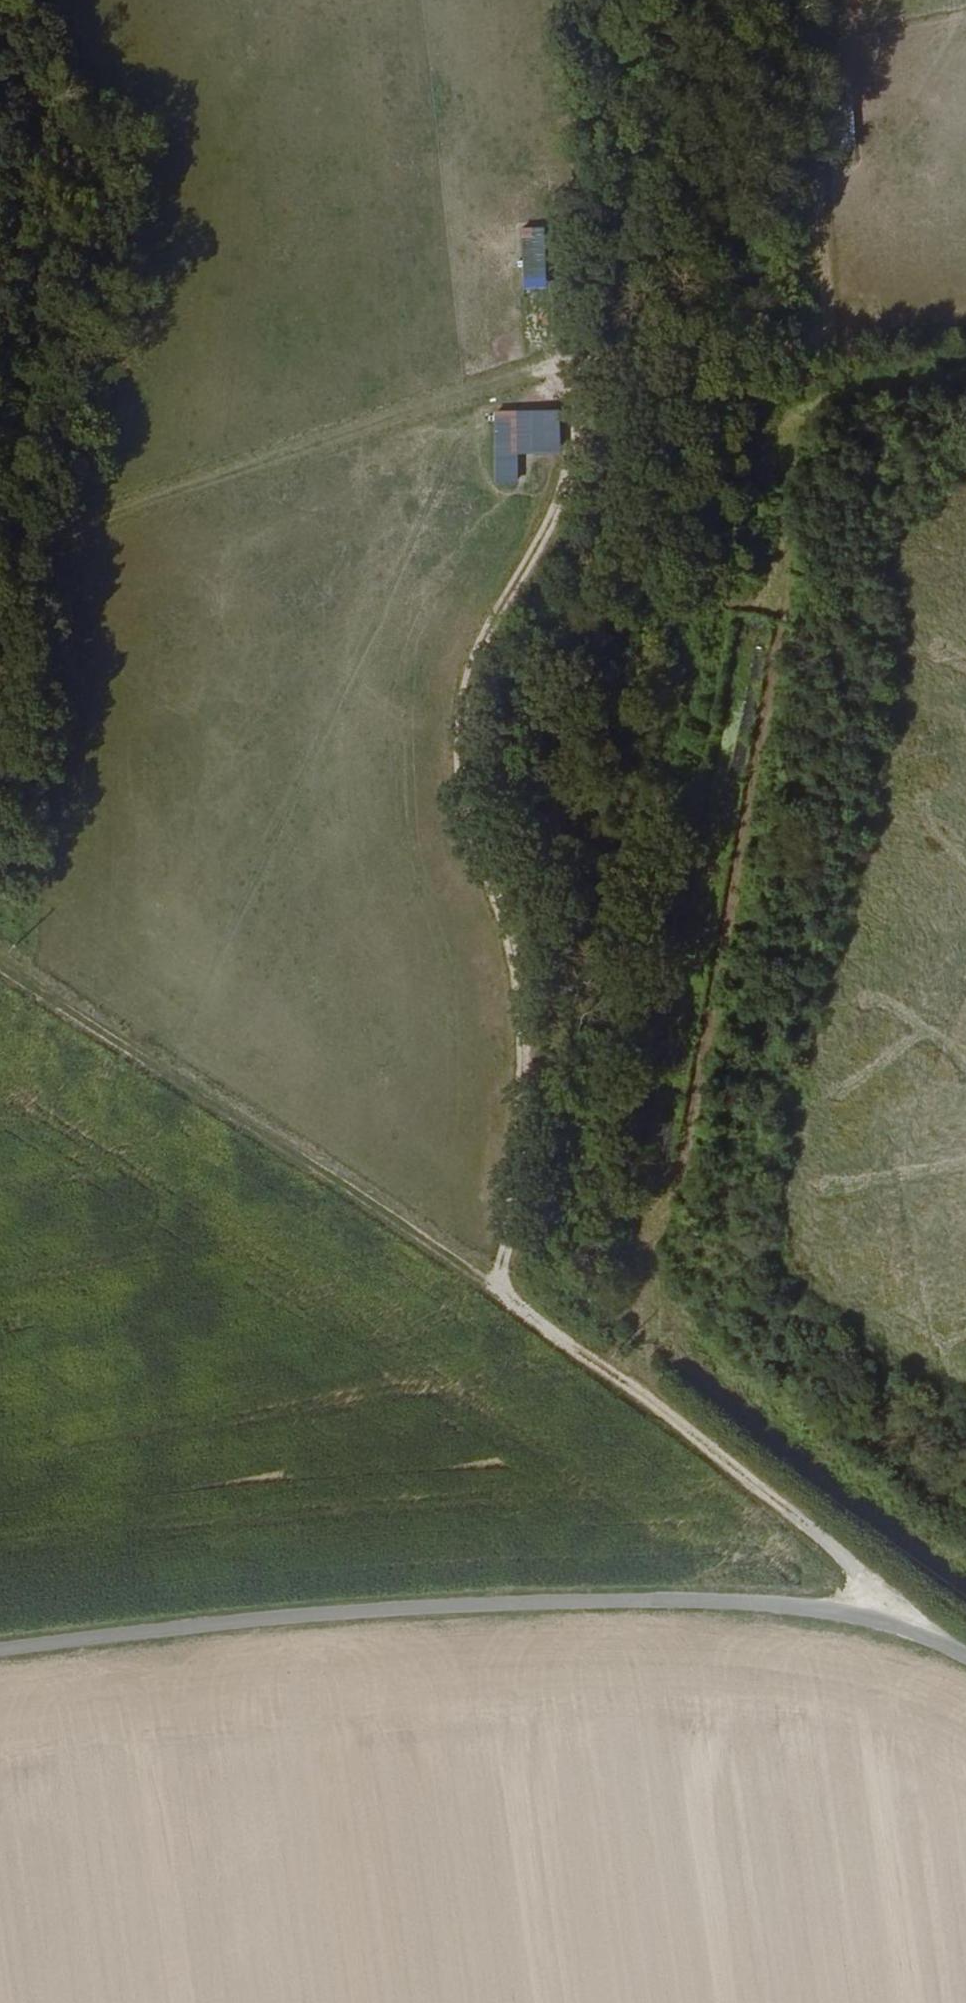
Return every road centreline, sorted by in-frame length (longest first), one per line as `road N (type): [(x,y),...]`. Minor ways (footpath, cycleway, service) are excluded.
road 1 (track): [(0,964),(403,1211),(843,1555),(878,1595),(882,1623)]
road 2 (unclassified): [(0,1652),(374,1610),(742,1601),(882,1623),(965,1656)]

